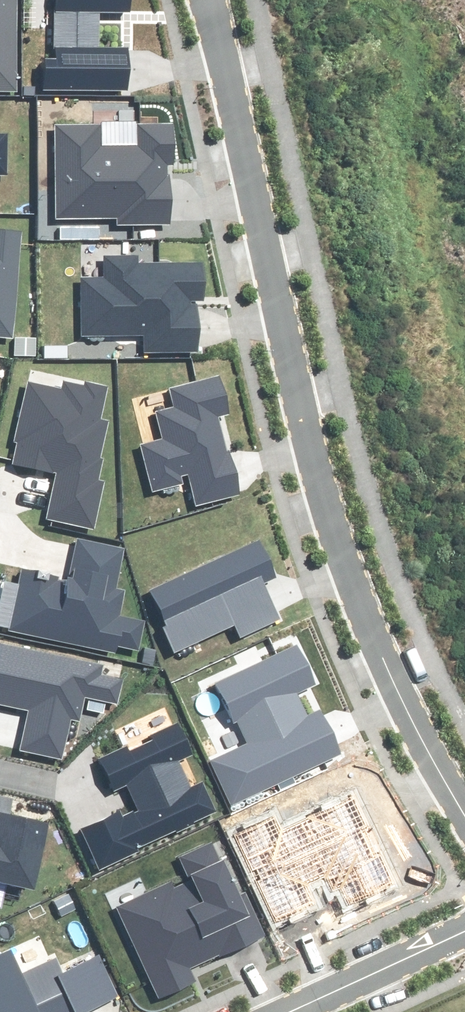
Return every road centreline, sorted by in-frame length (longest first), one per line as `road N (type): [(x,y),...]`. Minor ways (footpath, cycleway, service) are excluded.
road 1 (residential): [(208,0),(337,543),(383,661),(464,817)]
road 2 (residential): [(464,934),(292,1011)]

